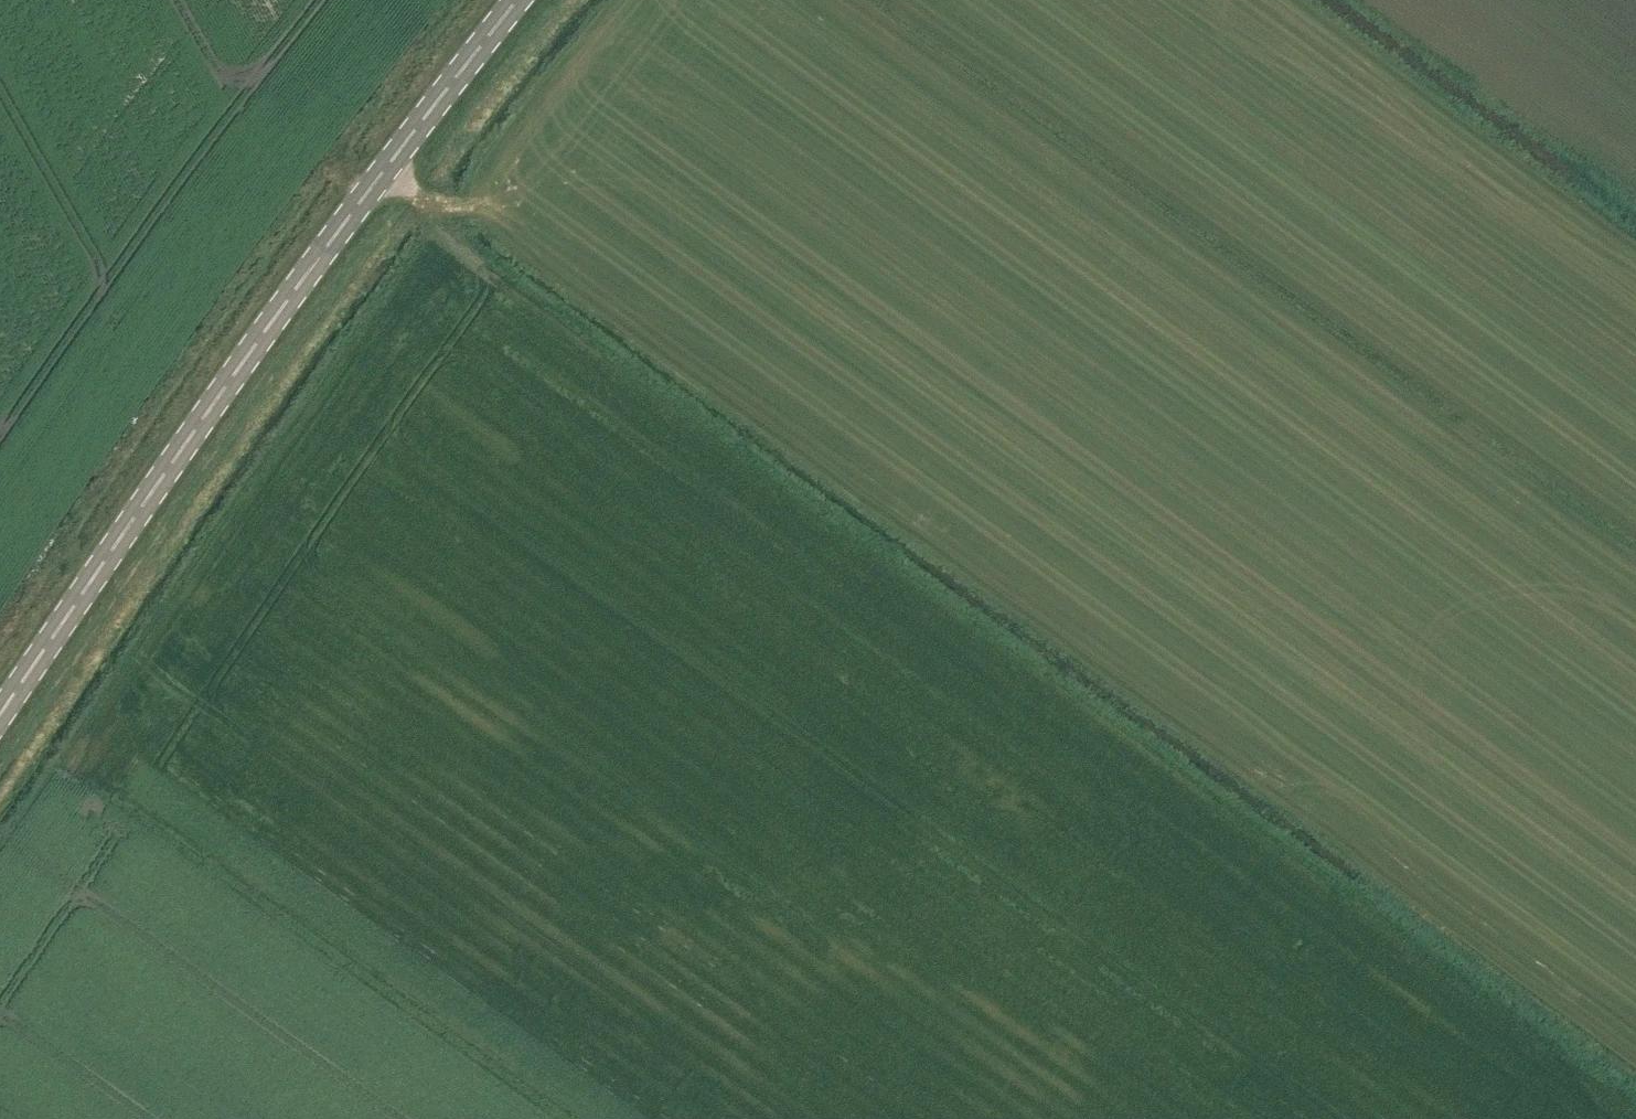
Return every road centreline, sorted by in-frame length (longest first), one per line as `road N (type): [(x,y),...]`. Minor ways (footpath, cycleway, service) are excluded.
road 1 (secondary): [(0,715),(387,167),(520,0)]

